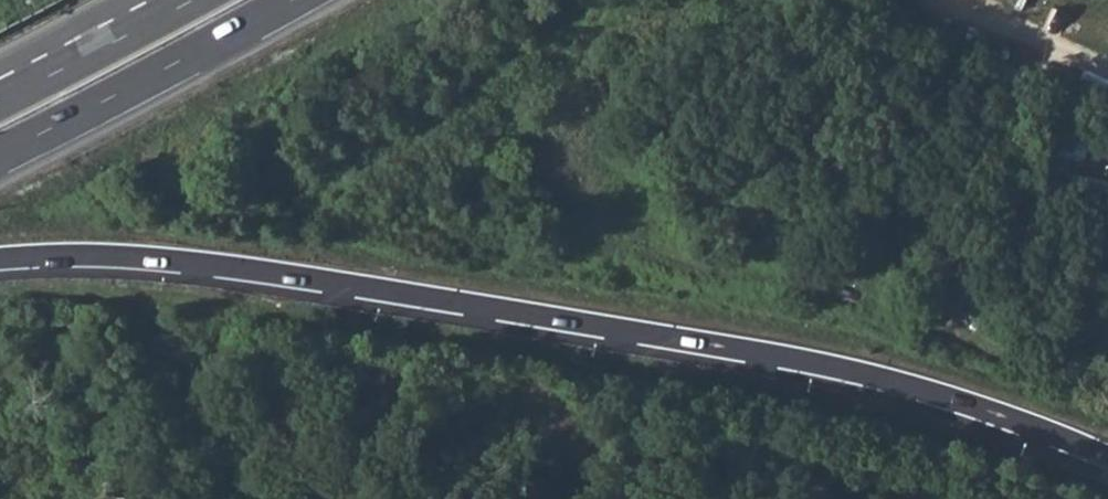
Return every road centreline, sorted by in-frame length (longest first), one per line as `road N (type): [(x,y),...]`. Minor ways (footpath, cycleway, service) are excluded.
road 1 (motorway): [(0,257),(170,257),(763,351),(918,386),(1107,456)]
road 2 (motorway): [(0,152),(288,0)]
road 3 (motorway): [(190,0),(0,100)]
road 4 (track): [(954,0),(1107,69)]

